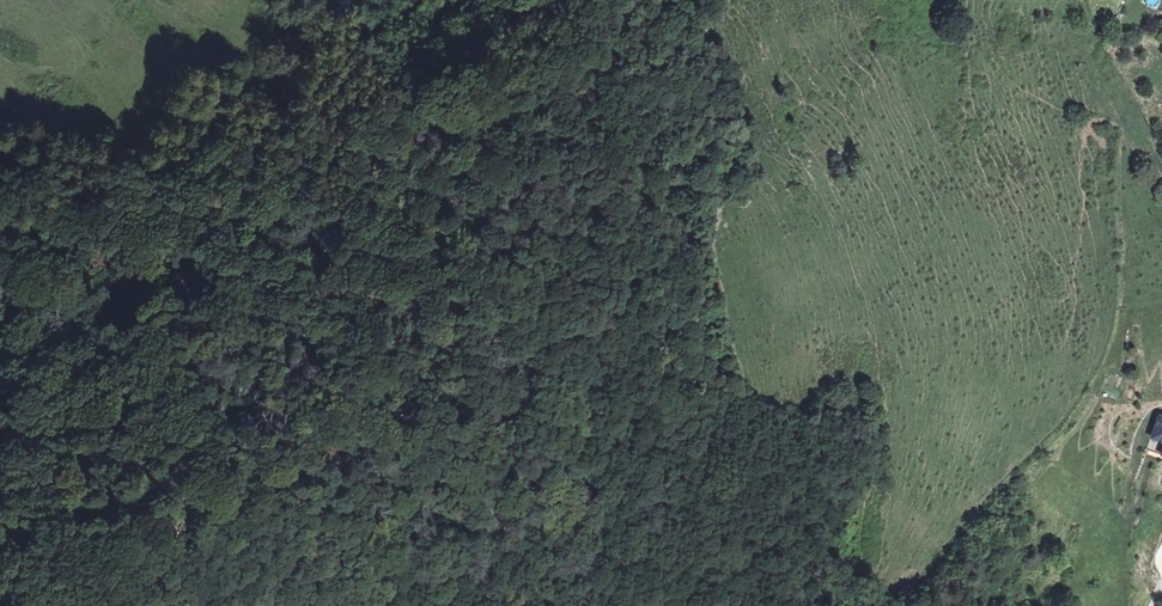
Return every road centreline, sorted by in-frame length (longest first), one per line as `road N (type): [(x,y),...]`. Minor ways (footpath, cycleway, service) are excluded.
road 1 (track): [(0,548),(197,503),(209,521)]

